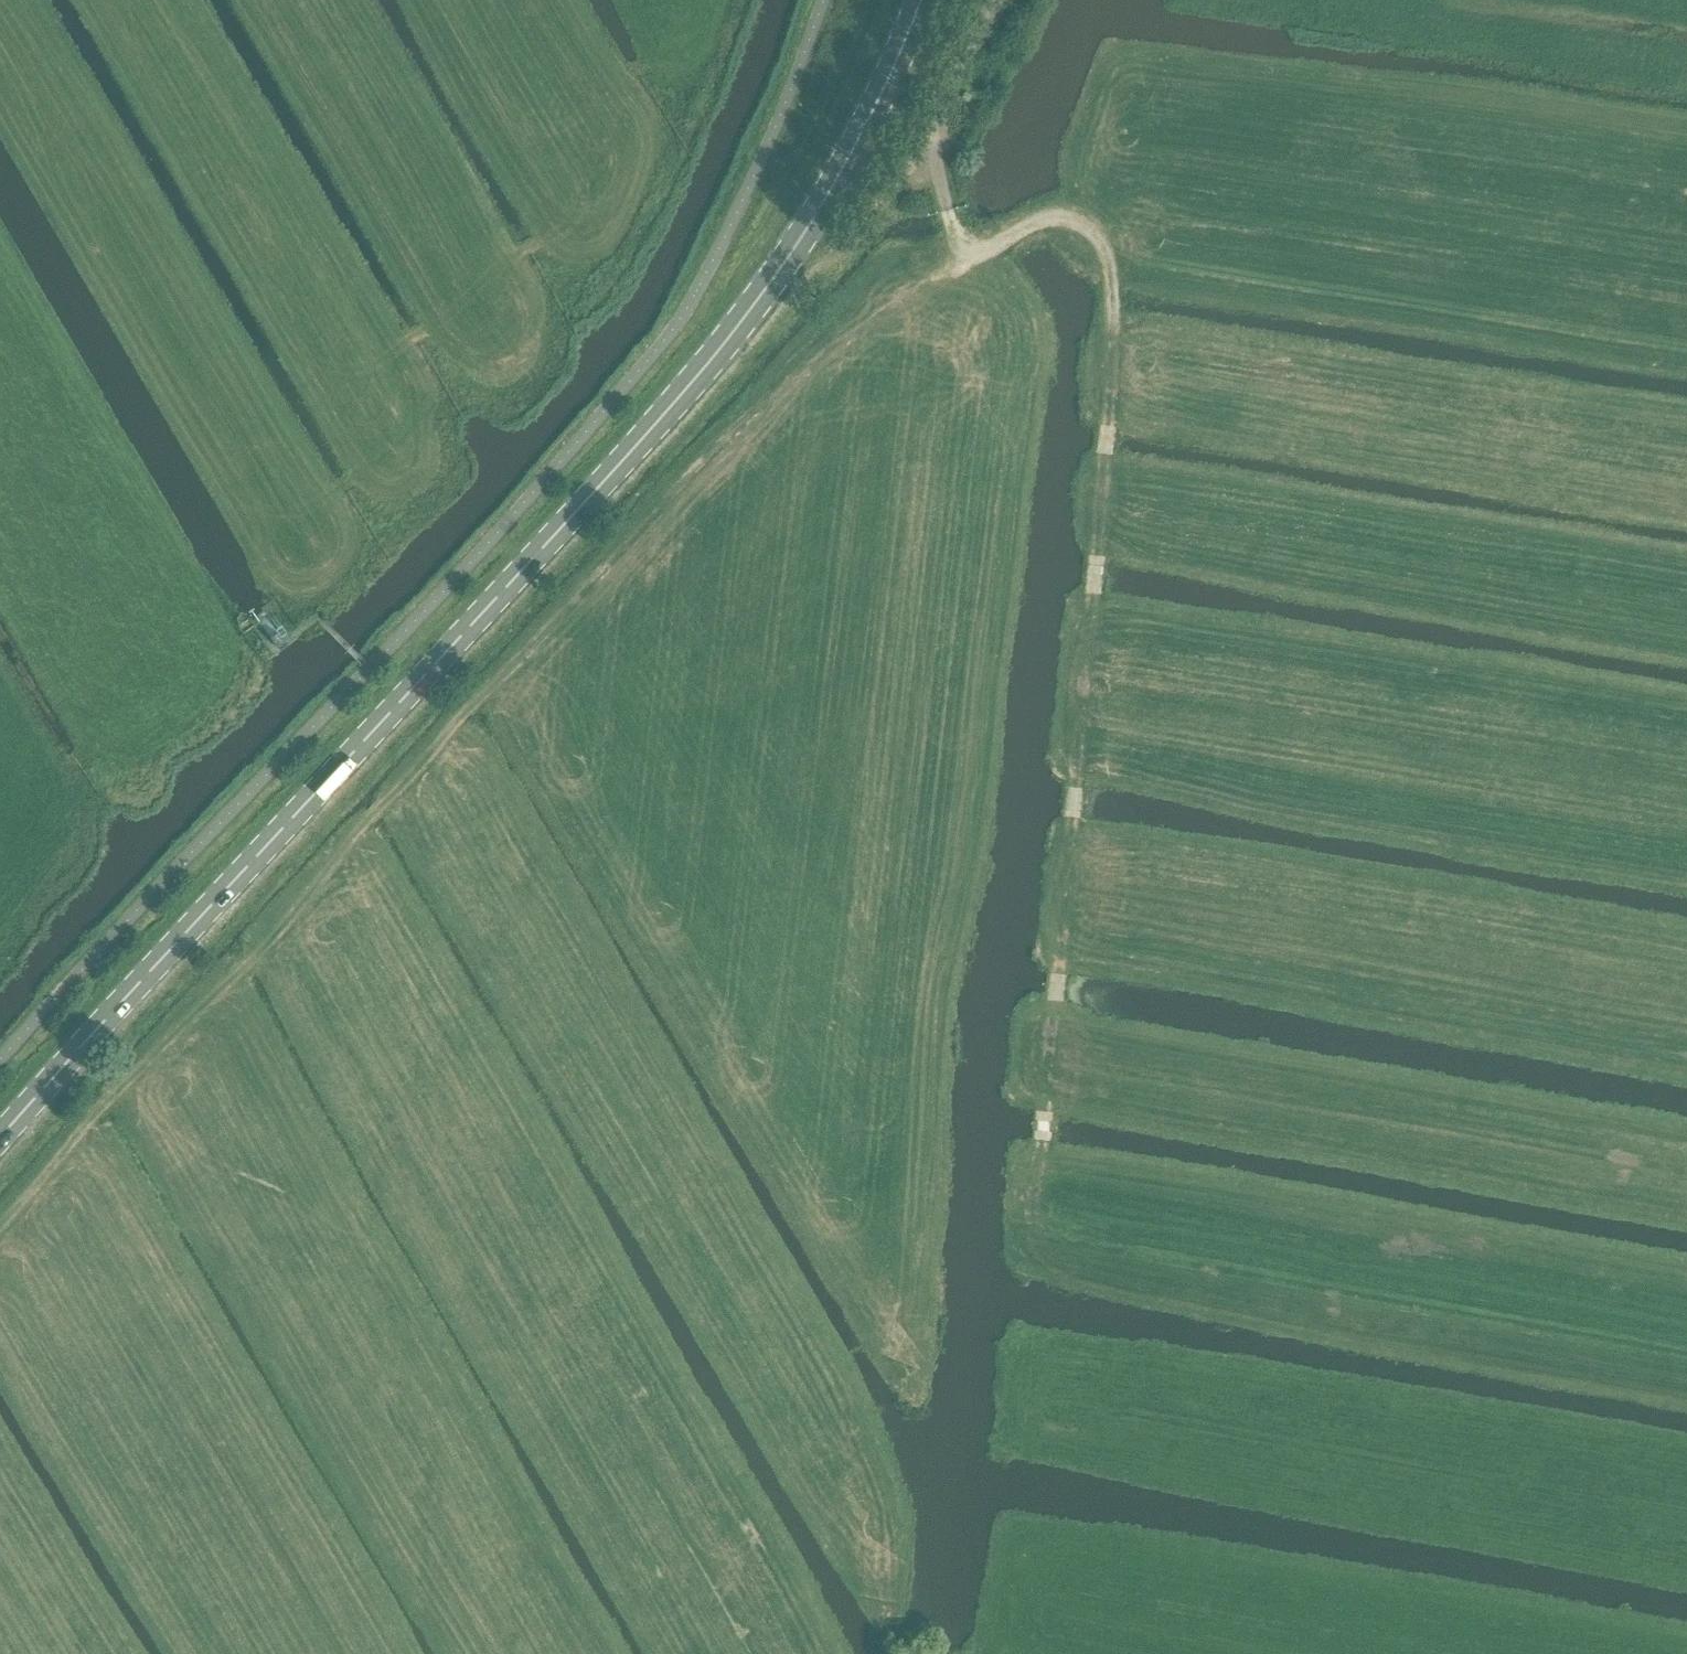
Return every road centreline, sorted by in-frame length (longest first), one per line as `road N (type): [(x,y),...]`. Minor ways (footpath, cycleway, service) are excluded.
road 1 (primary): [(0,1141),(699,375),(823,204),(921,0)]
road 2 (track): [(1041,1165),(1113,281),(1101,239),(1073,216),(1037,223),(968,261),(943,205)]

